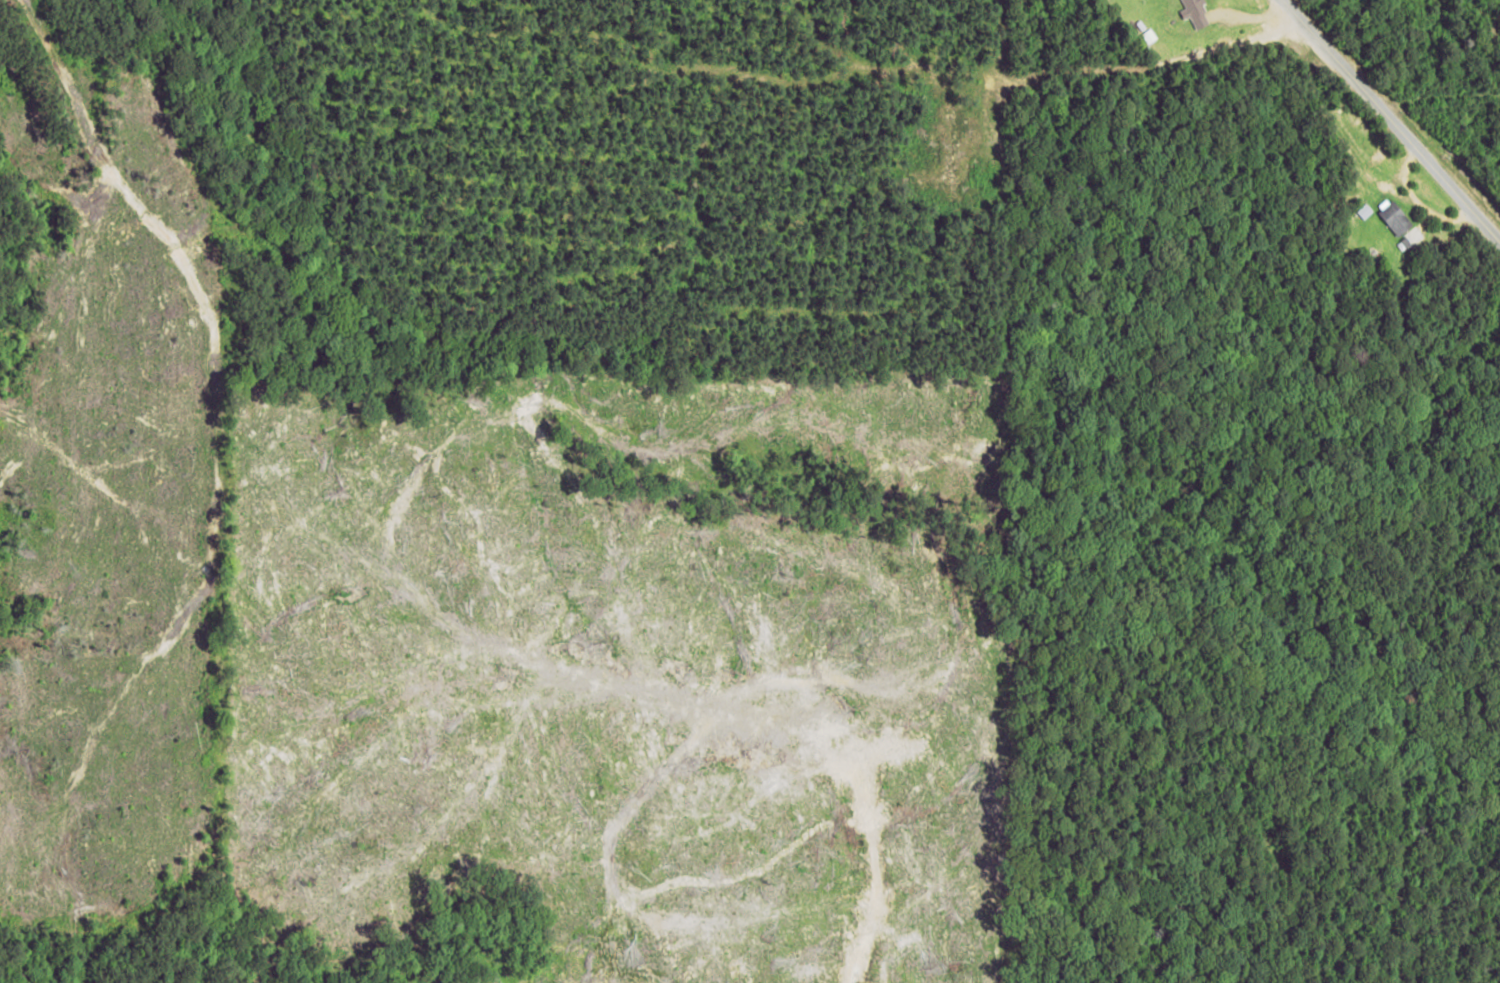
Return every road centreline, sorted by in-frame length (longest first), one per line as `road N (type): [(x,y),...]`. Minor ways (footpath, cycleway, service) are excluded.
road 1 (tertiary): [(1499,240),(1244,0)]

